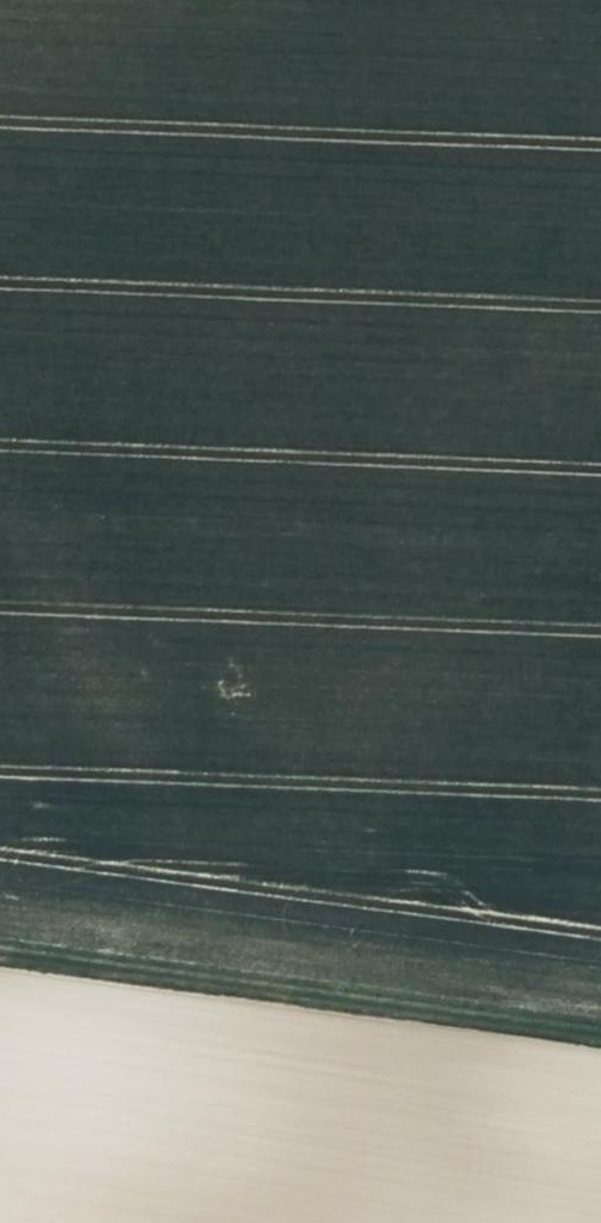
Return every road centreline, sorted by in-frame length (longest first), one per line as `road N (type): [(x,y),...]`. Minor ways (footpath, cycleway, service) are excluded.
road 1 (track): [(0,948),(600,1030)]

